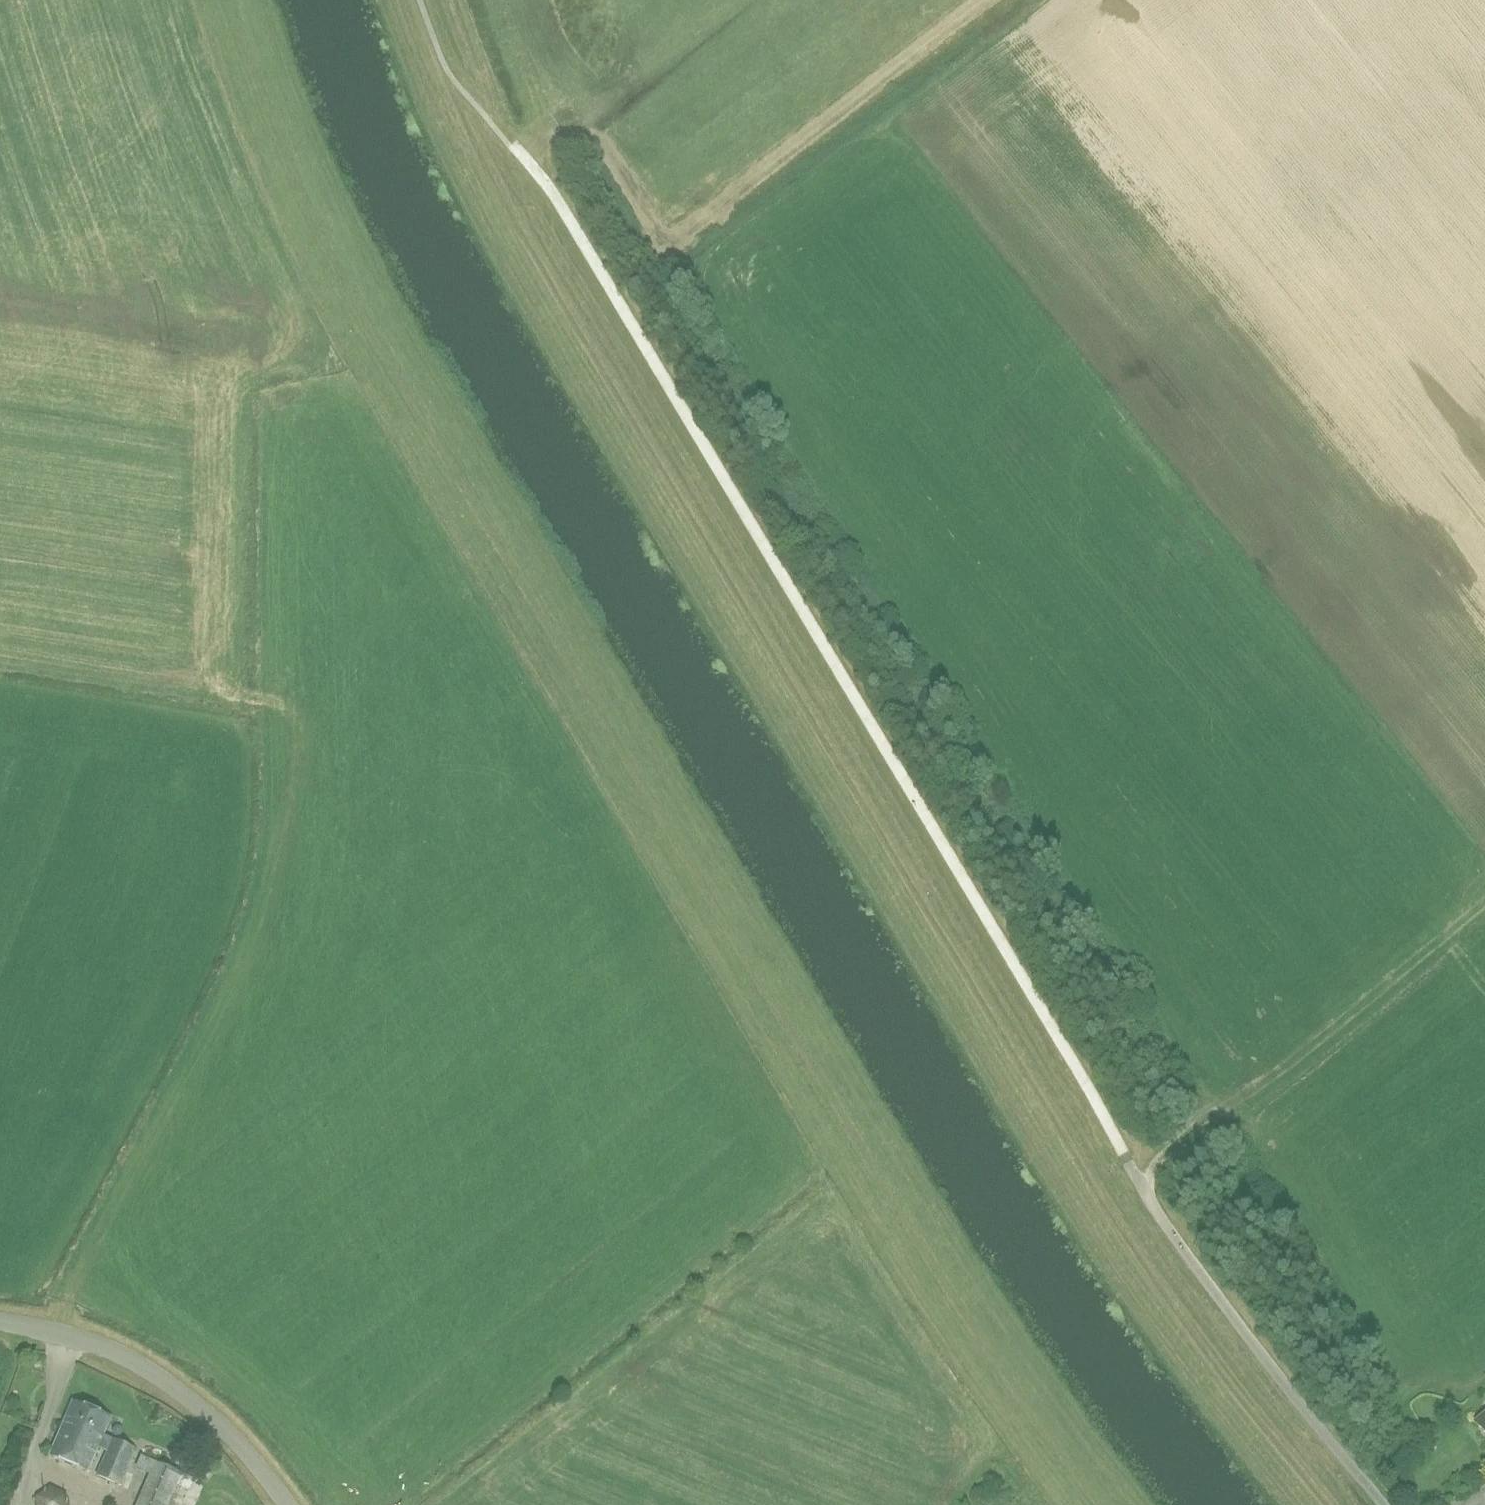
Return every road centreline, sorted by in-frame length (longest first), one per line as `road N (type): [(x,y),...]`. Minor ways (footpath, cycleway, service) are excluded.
road 1 (unclassified): [(1388,1504),(1150,1199)]
road 2 (unclassified): [(0,1320),(85,1338),(157,1374),(212,1415),(288,1504)]

